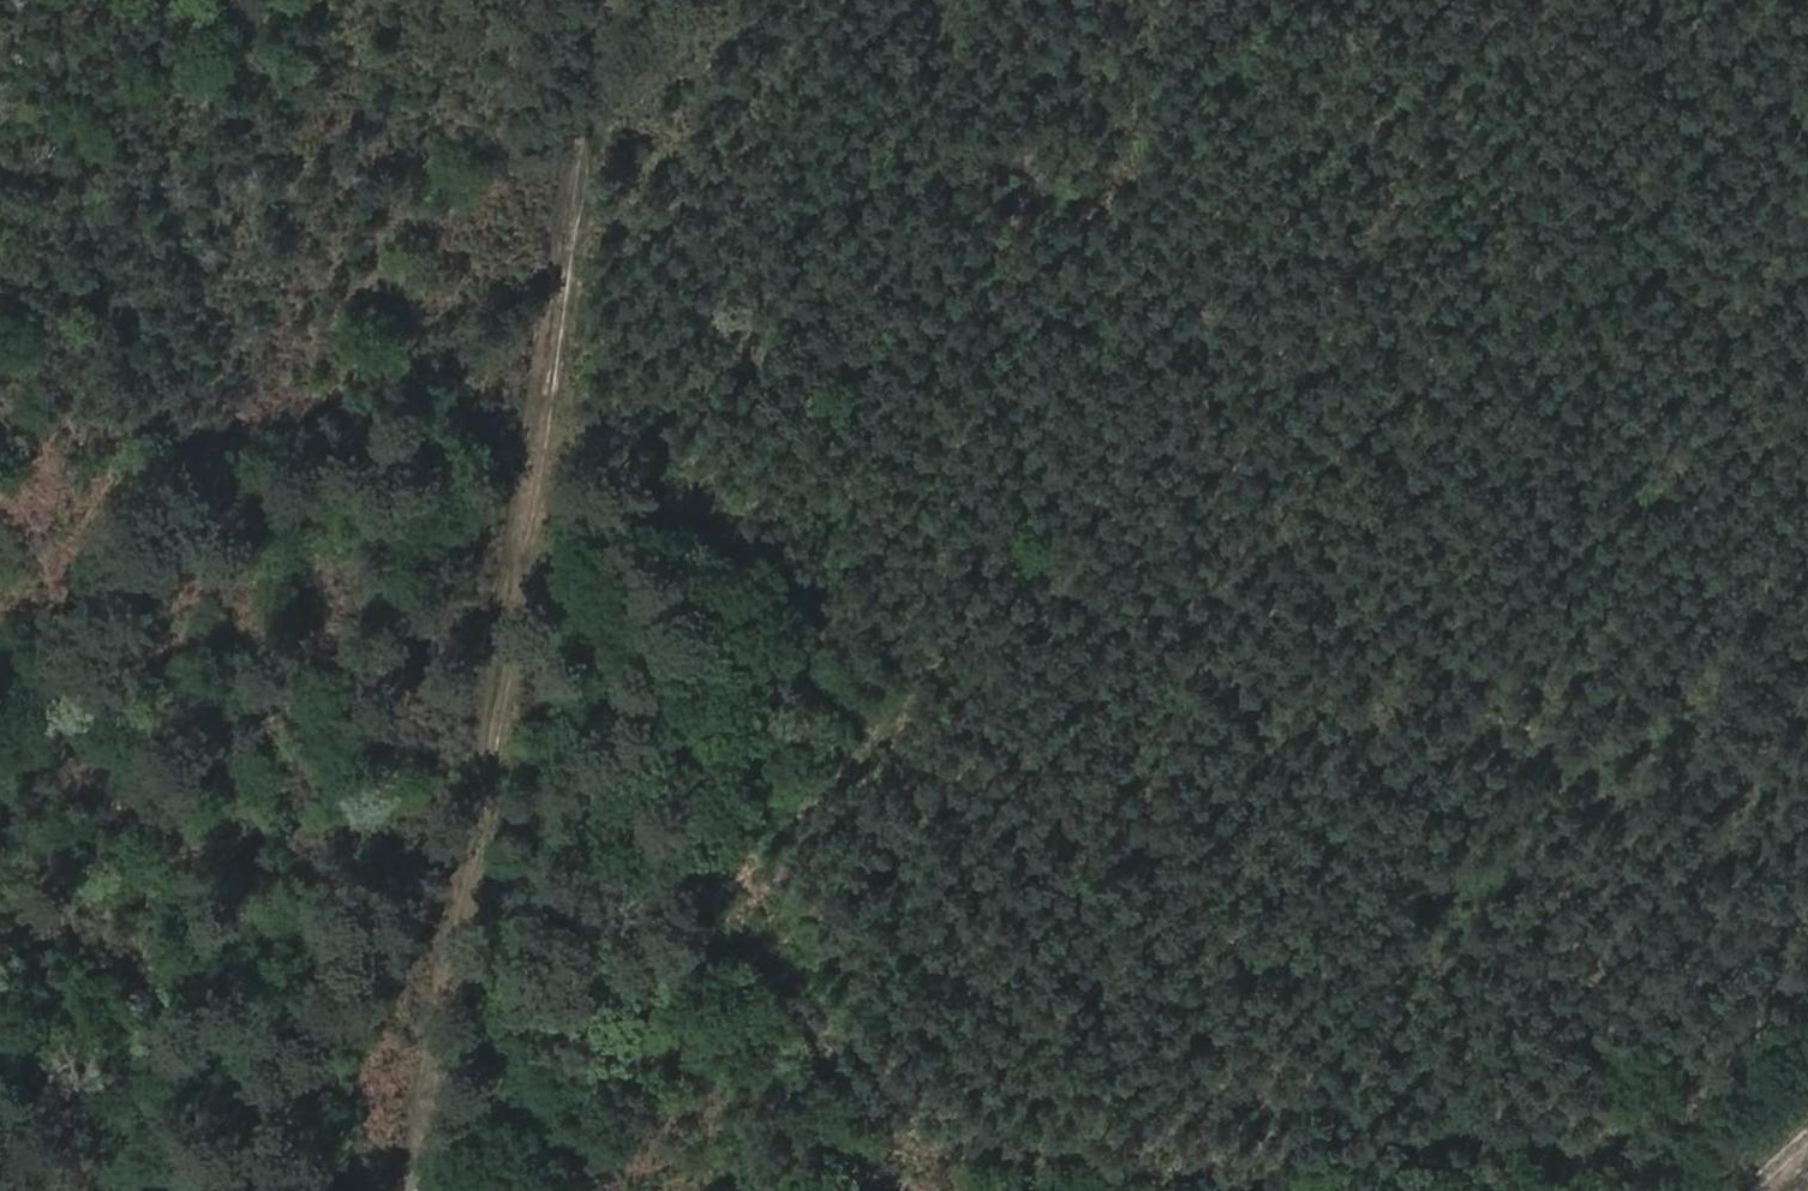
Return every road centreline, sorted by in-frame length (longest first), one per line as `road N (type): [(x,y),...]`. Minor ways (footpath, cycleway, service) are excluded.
road 1 (track): [(415,1190),(612,0)]

